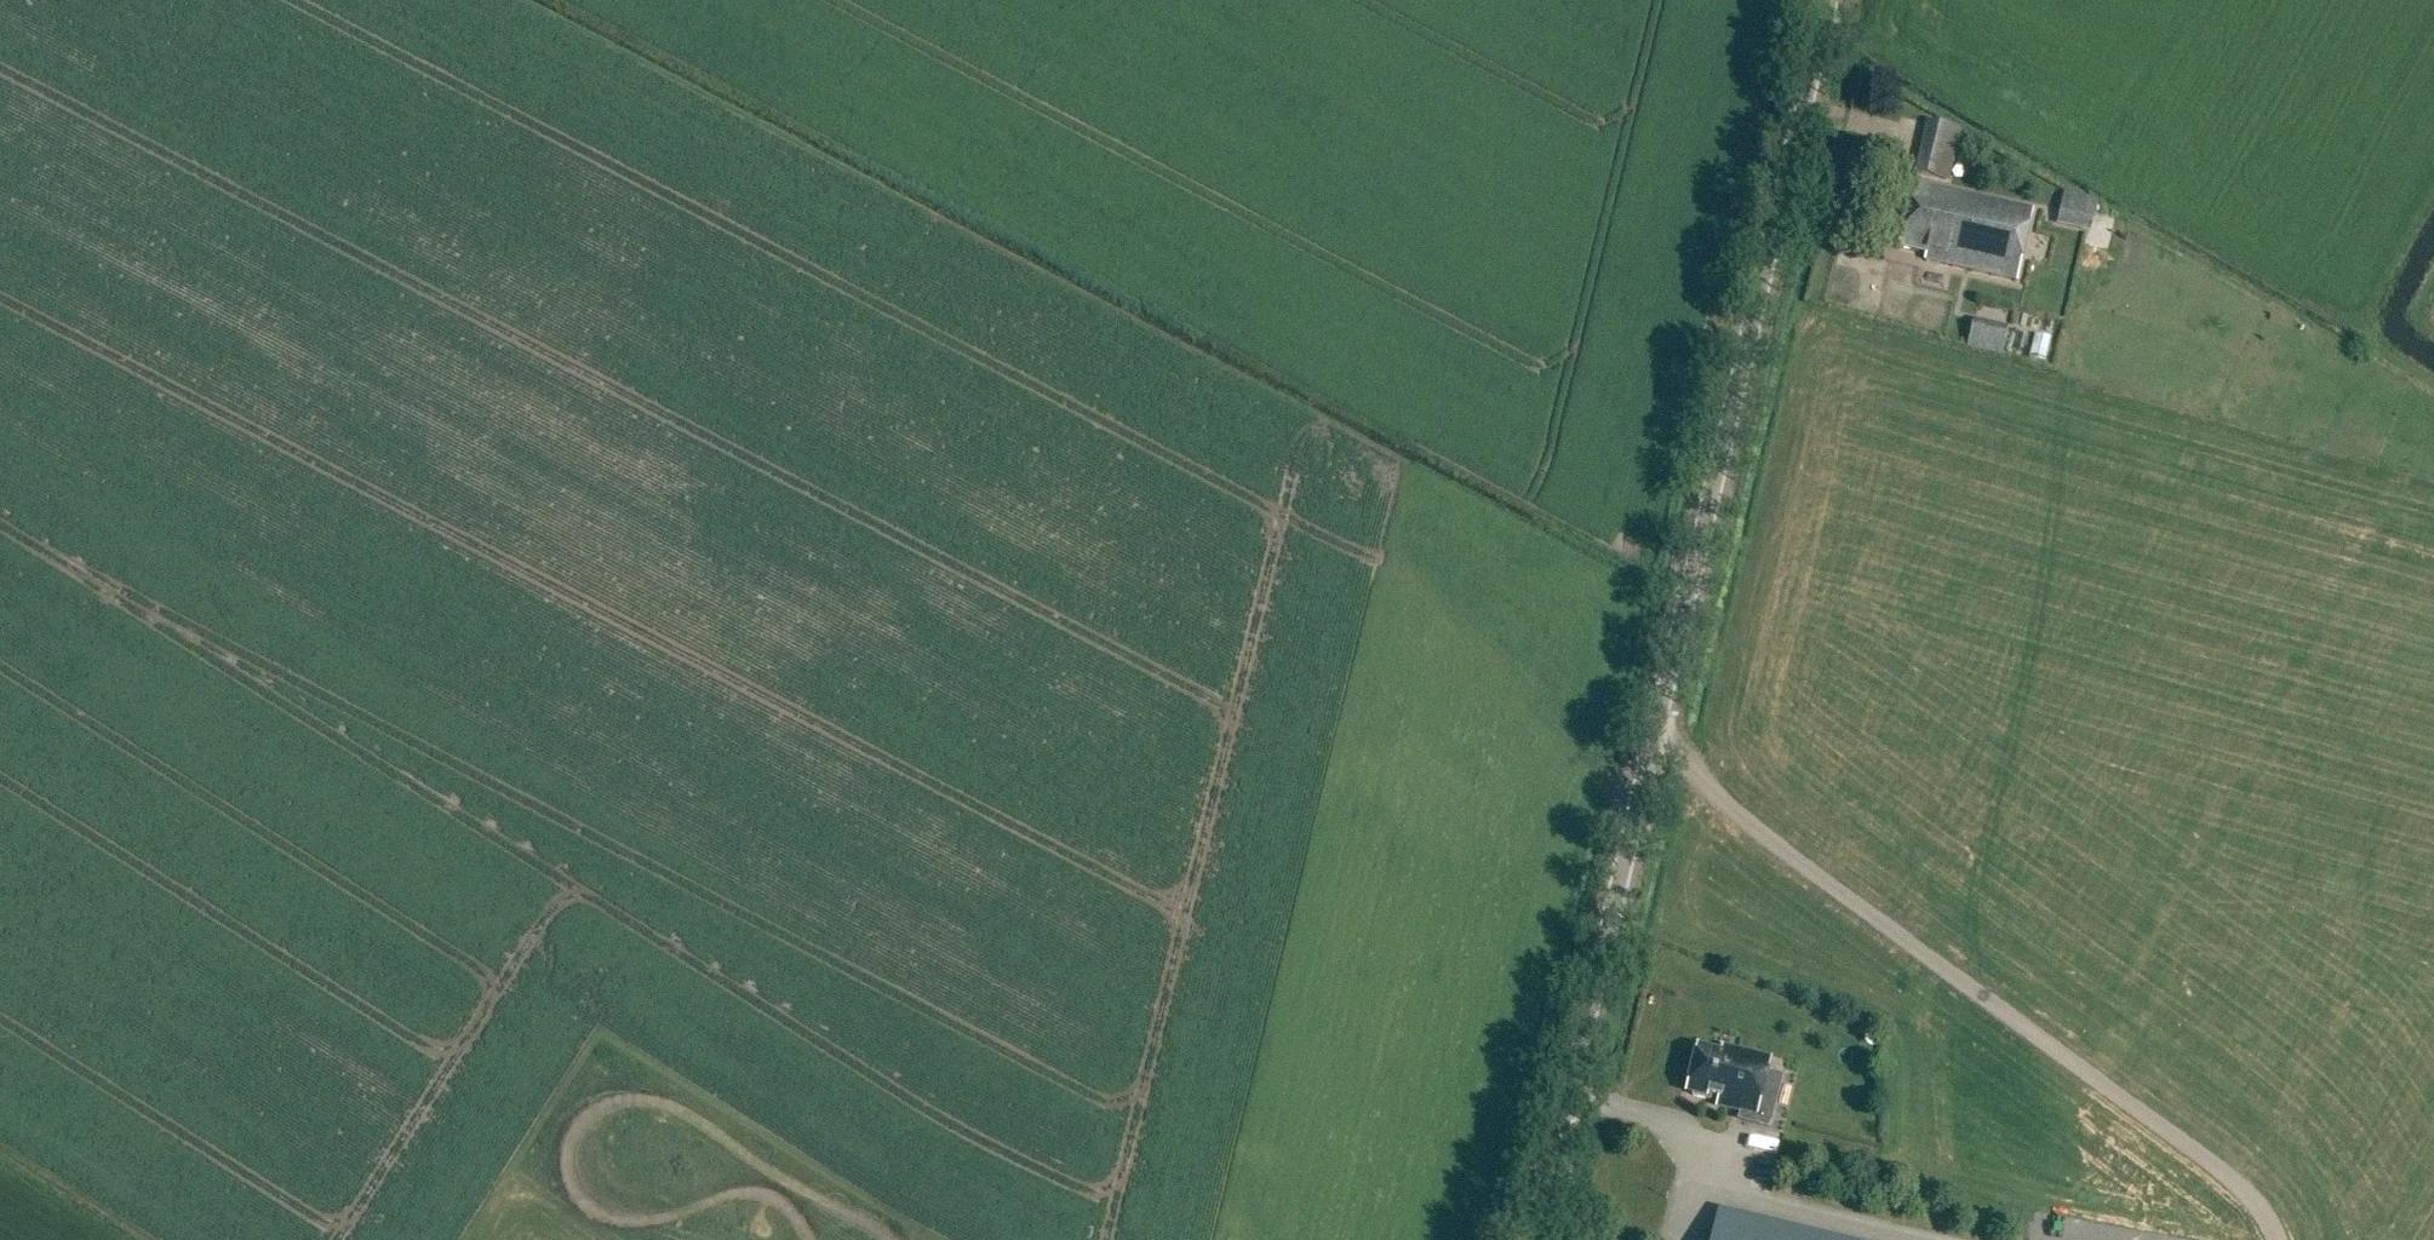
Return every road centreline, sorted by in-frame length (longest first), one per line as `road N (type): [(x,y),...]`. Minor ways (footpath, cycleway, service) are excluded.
road 1 (unclassified): [(1546,1239),(1838,0)]

